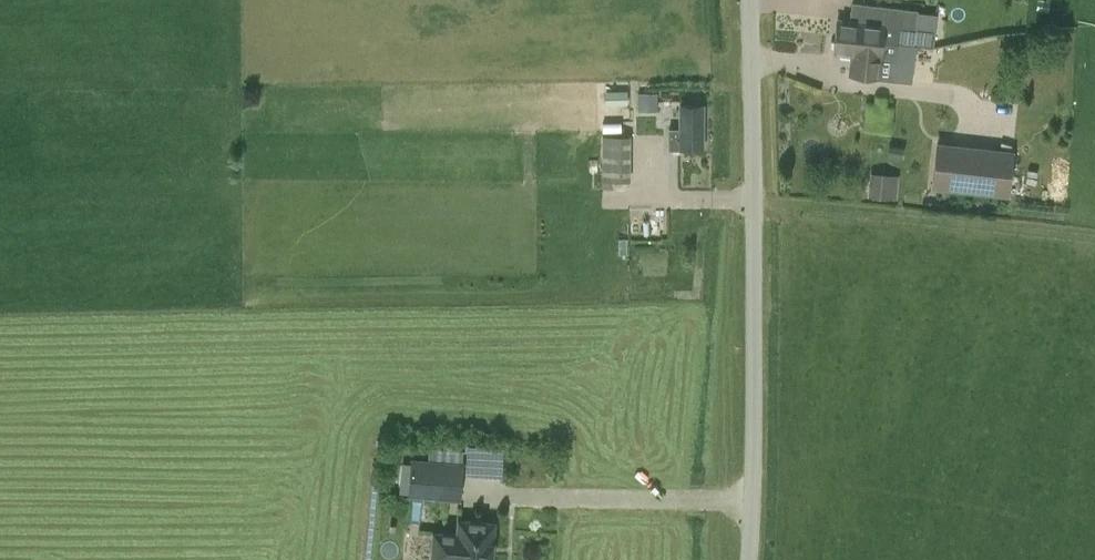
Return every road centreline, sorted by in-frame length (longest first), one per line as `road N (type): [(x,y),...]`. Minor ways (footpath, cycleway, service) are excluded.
road 1 (unclassified): [(752,559),(748,0)]

